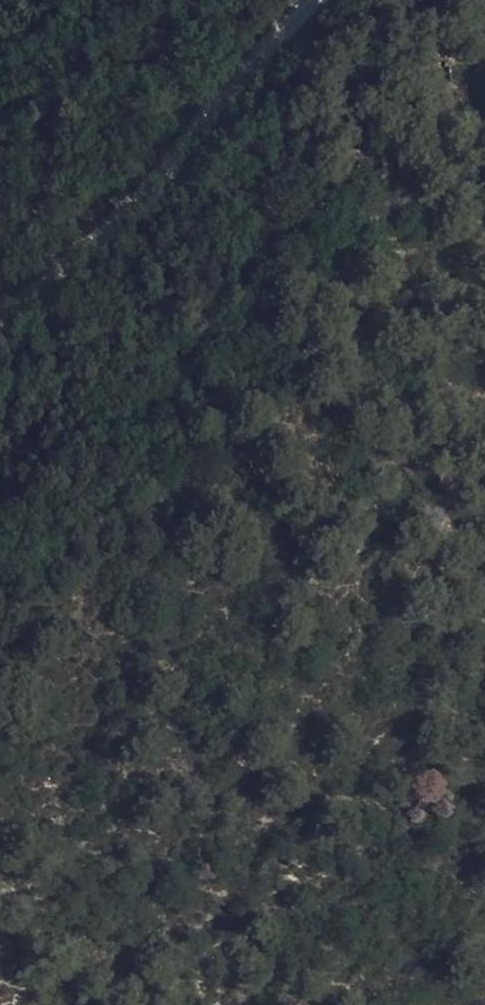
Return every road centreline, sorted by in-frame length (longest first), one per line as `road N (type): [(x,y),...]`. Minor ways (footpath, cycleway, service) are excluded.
road 1 (track): [(0,319),(39,295),(320,0)]

